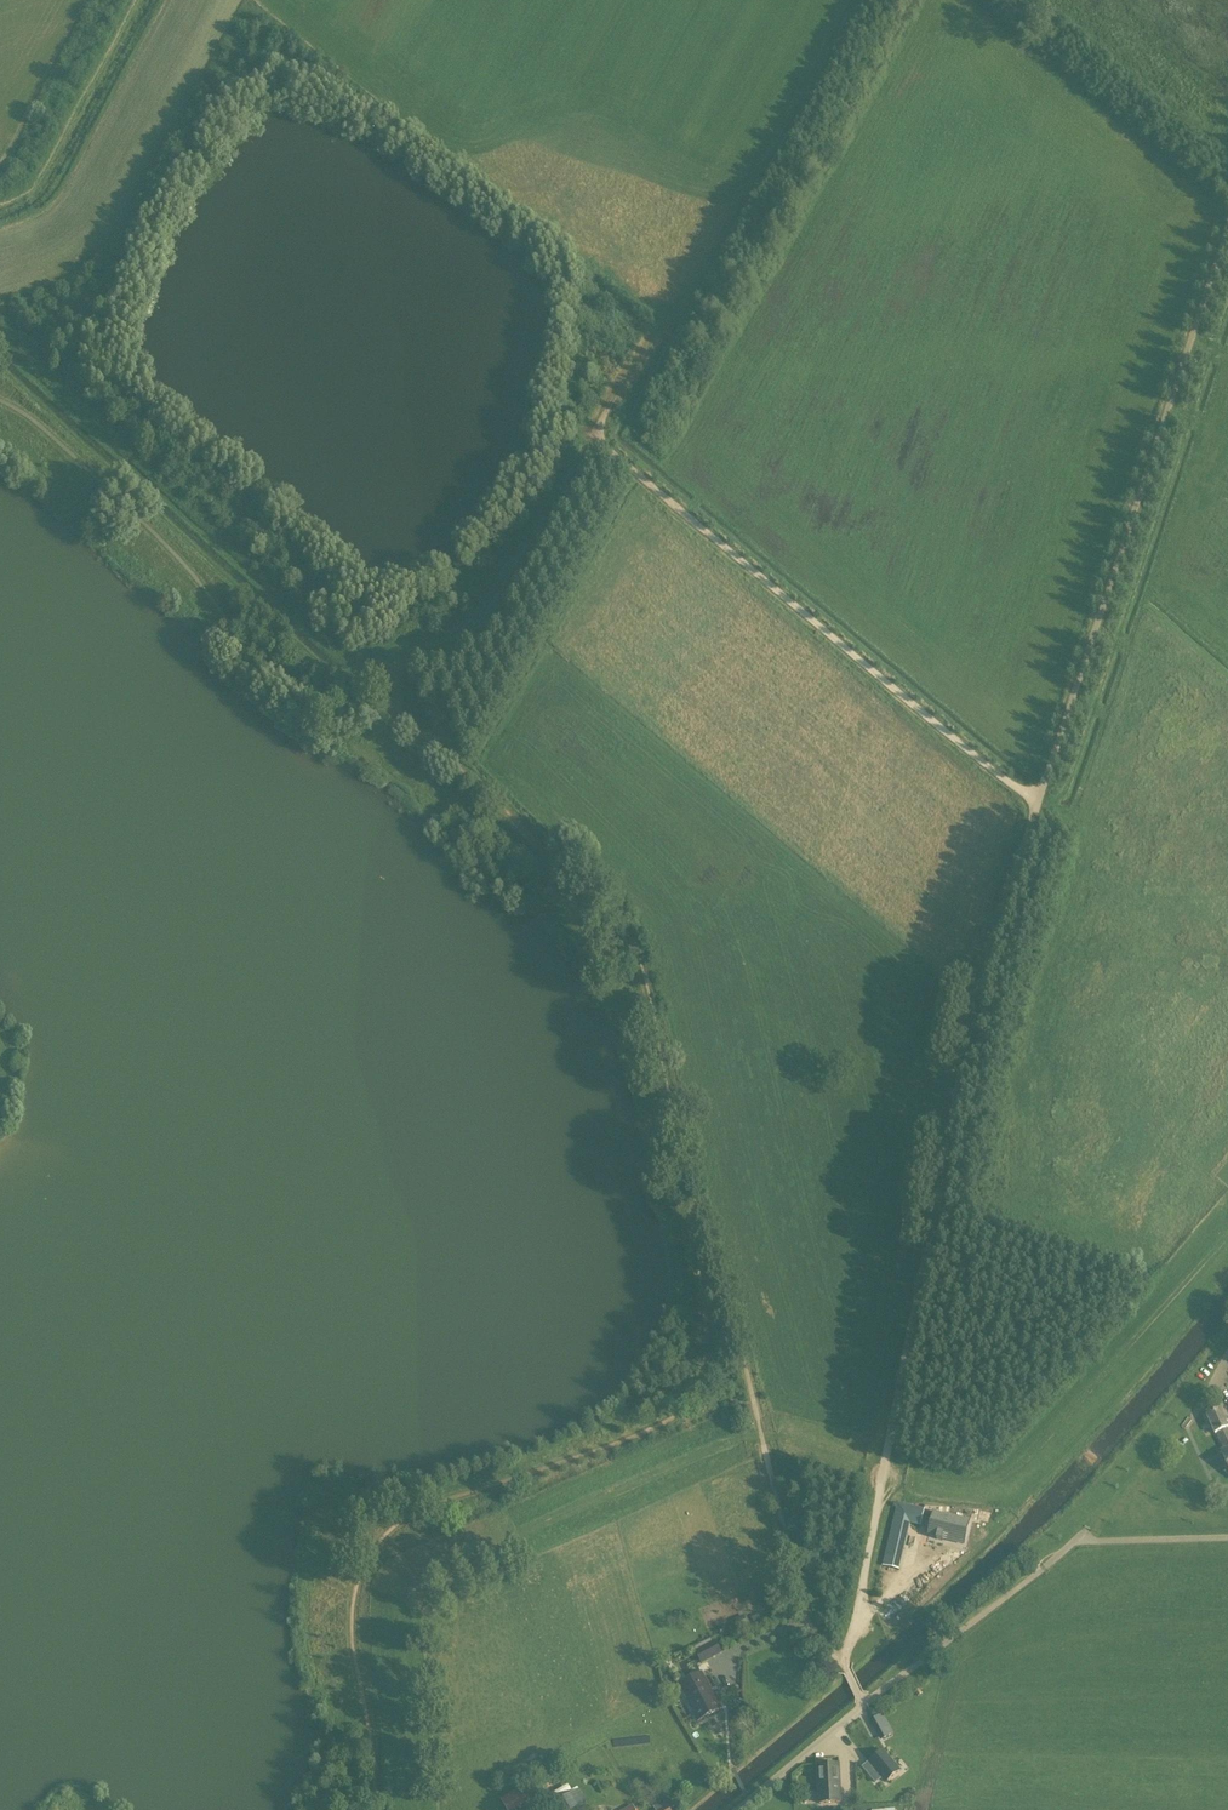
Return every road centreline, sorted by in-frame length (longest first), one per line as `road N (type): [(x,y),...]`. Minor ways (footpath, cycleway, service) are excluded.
road 1 (unclassified): [(1039,798),(975,1011),(888,1474),(840,1662),(865,1704)]
road 2 (unclassified): [(1039,798),(1227,226)]
road 3 (track): [(1039,798),(925,715),(608,448)]
road 4 (track): [(1227,1238),(999,1482),(888,1474)]
road 5 (unclassified): [(865,1704),(1082,1537)]
road 6 (unclassified): [(739,1809),(865,1704)]
road 7 (track): [(608,448),(592,435),(656,334)]

